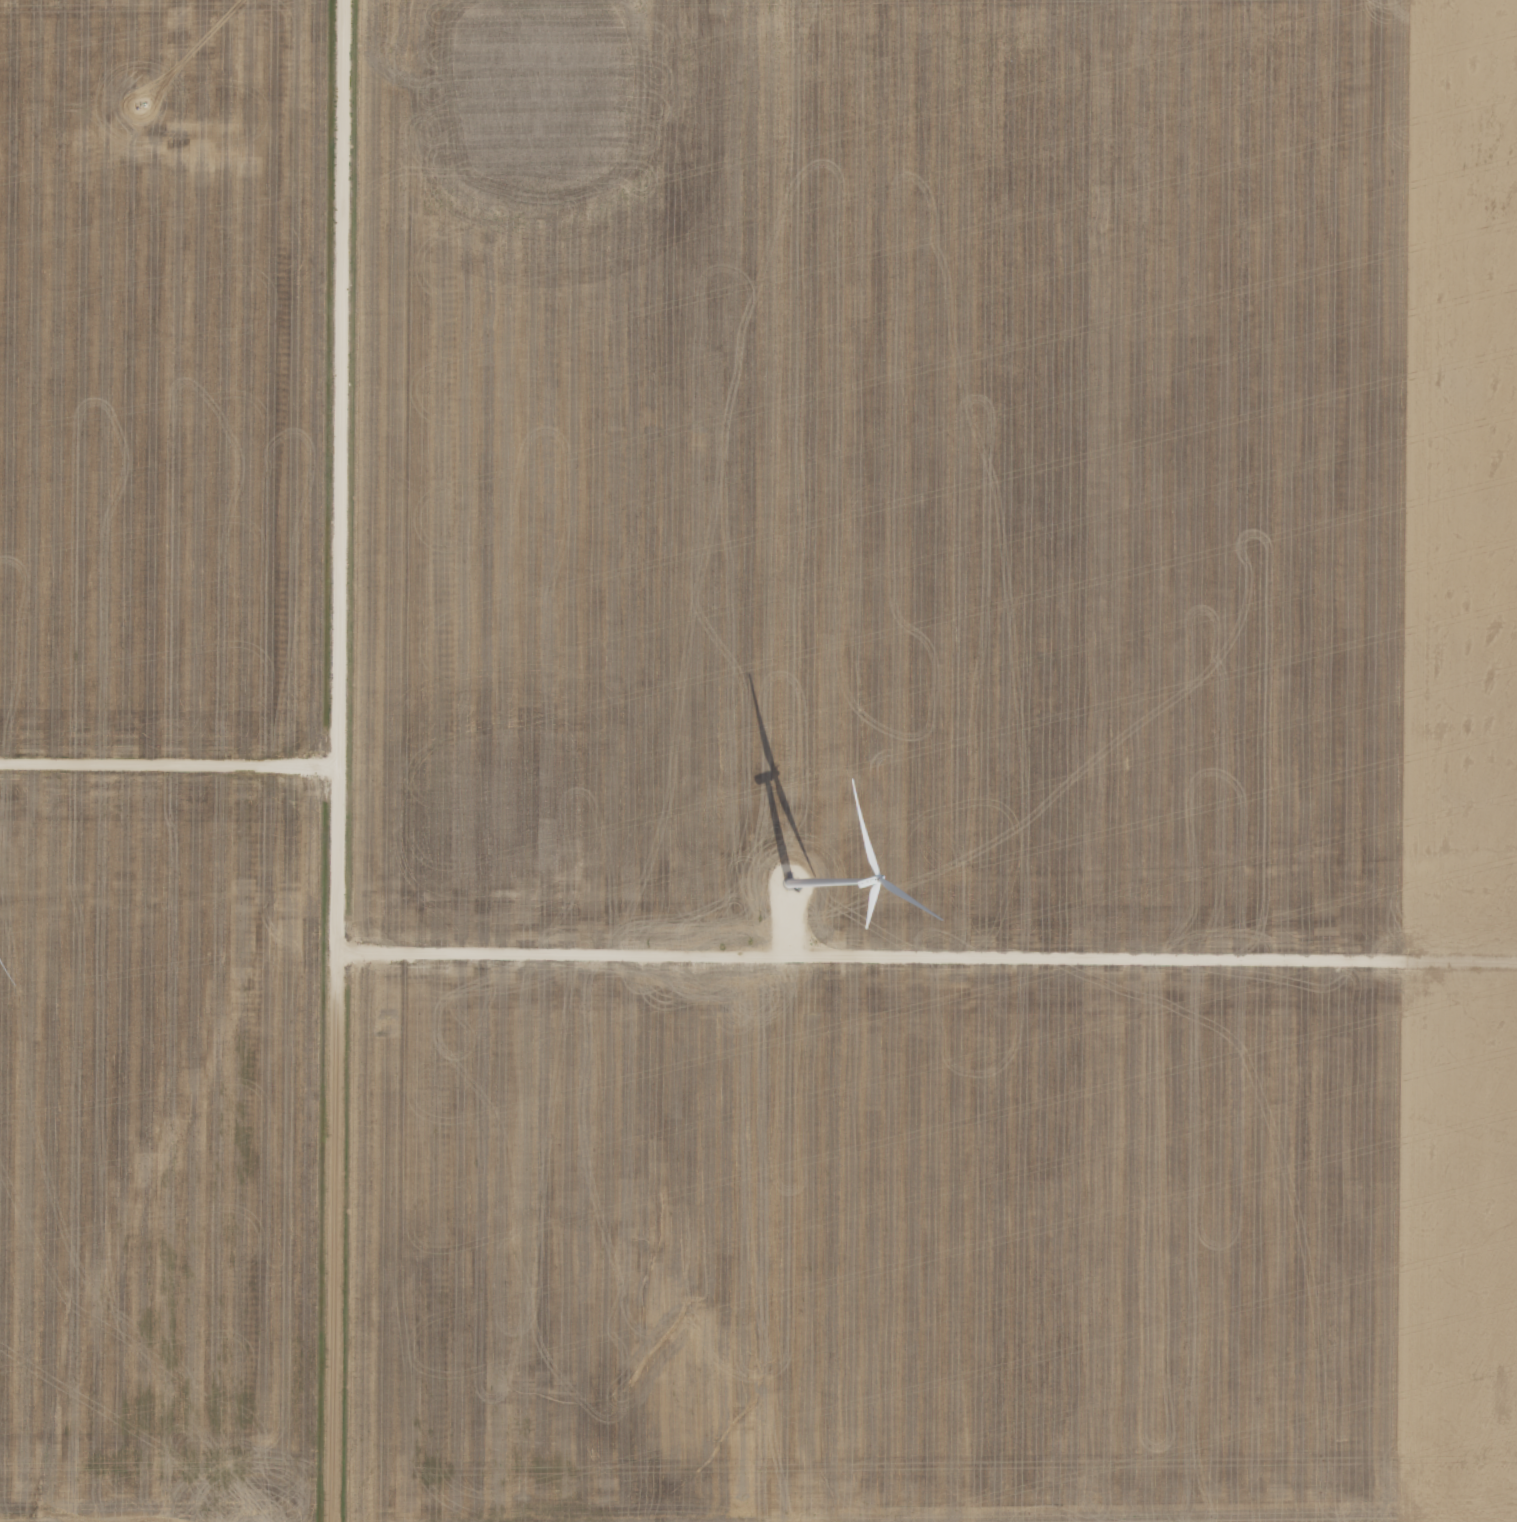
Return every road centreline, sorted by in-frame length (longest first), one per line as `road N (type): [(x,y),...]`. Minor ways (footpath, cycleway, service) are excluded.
road 1 (residential): [(336,1521),(347,0)]

